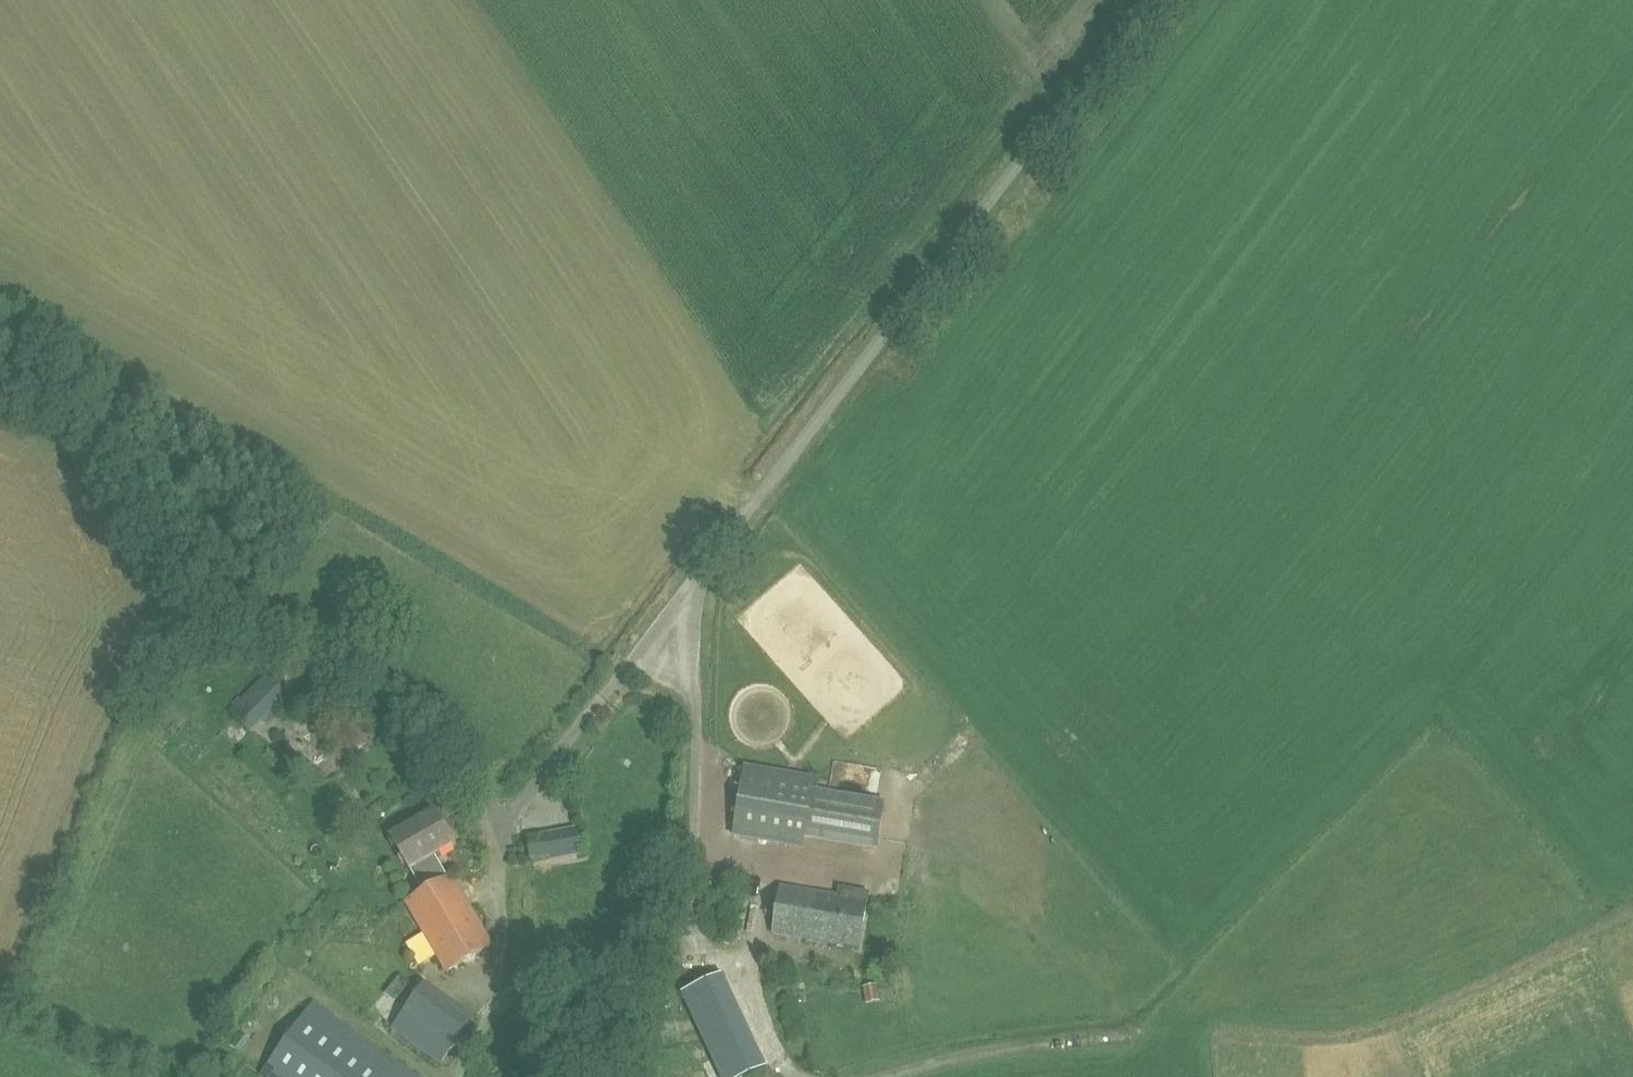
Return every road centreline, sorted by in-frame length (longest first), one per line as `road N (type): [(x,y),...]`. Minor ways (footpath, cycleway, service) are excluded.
road 1 (unclassified): [(707,572),(1149,0)]

